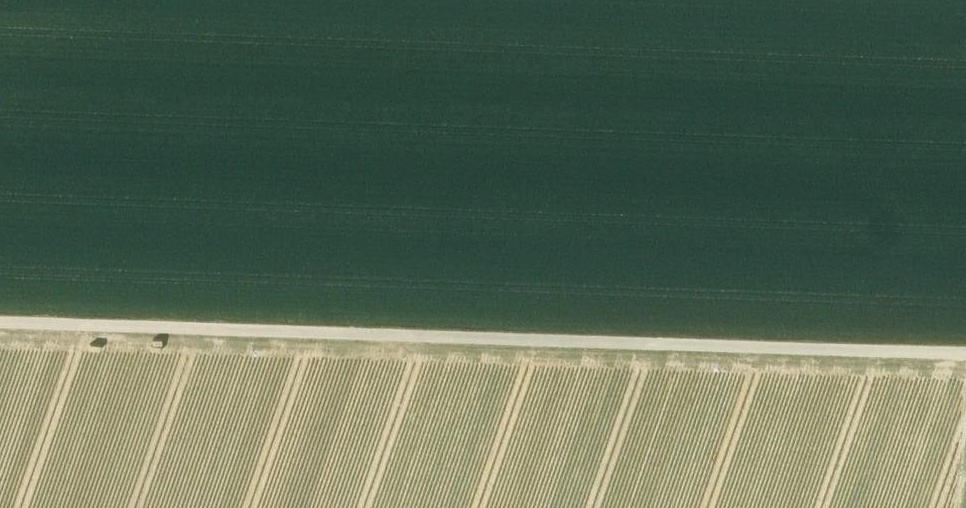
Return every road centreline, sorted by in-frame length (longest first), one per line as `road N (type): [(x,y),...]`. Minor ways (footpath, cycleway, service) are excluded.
road 1 (unclassified): [(0,323),(965,354)]

